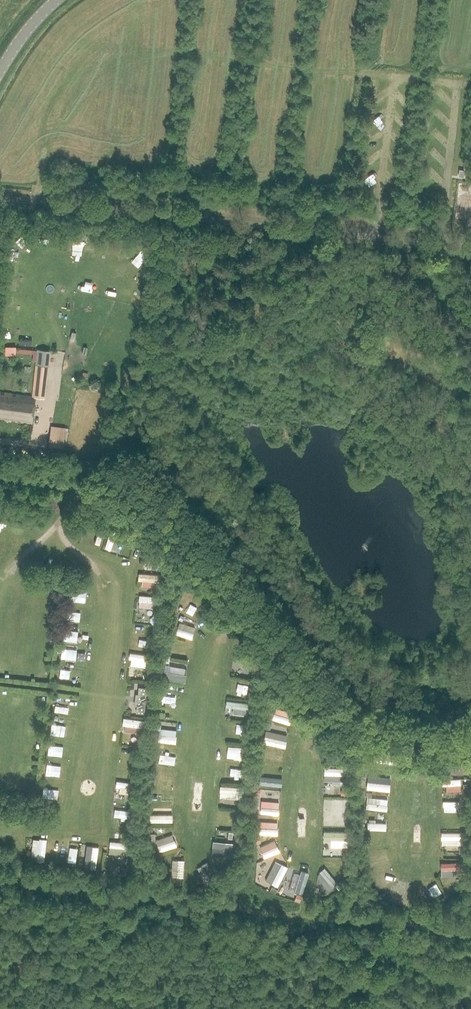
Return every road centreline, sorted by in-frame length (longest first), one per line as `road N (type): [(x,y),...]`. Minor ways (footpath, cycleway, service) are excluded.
road 1 (track): [(470,931),(0,884)]

